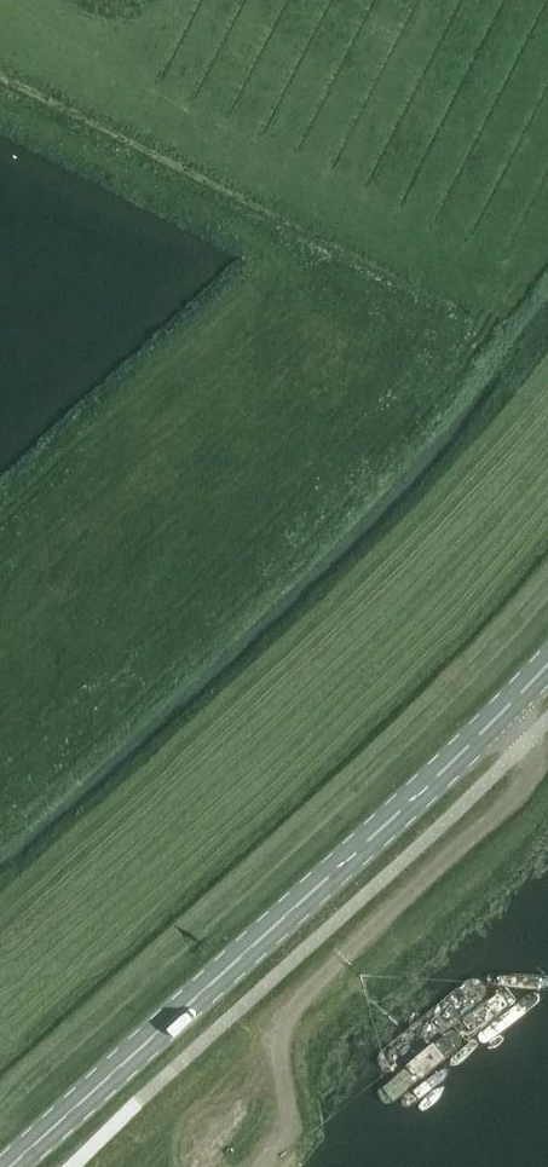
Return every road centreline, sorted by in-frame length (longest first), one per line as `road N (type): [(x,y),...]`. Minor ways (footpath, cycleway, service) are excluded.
road 1 (primary): [(9,1166),(376,834),(547,663)]

